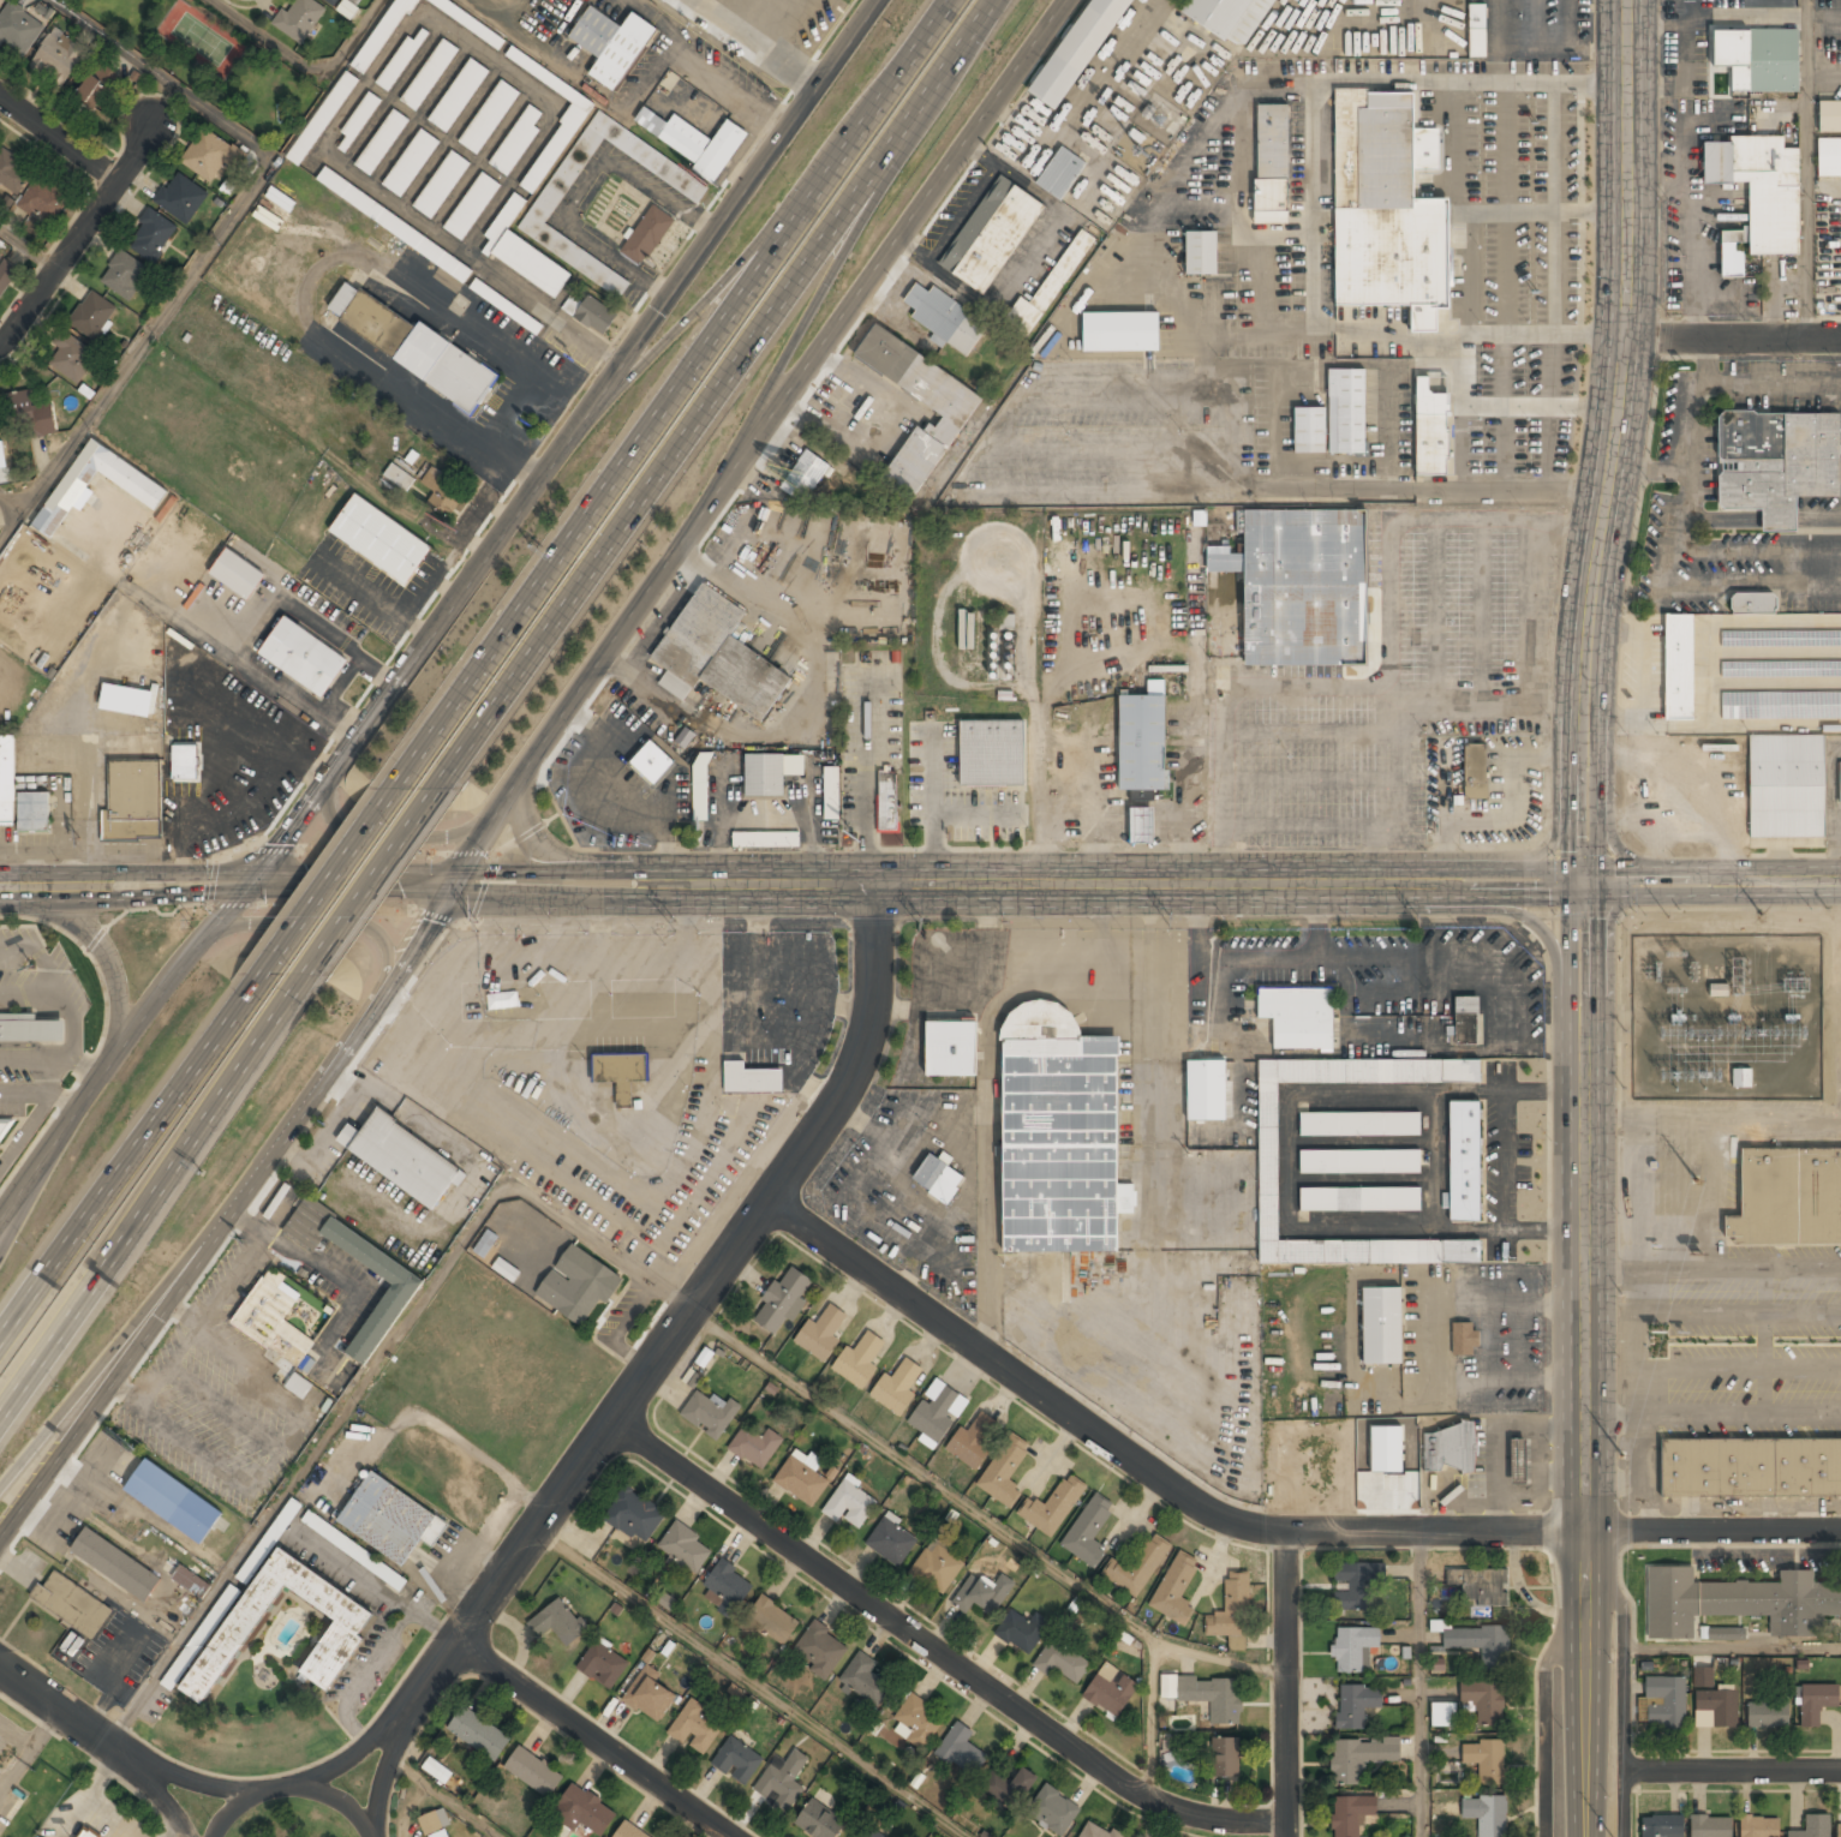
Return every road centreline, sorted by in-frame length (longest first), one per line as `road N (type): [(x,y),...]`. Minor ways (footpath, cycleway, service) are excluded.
road 1 (secondary): [(0,1549),(367,1030),(599,669),(1075,0)]
road 2 (secondary): [(0,889),(1584,885)]
road 3 (secondary): [(883,0),(494,551),(246,888),(177,965),(0,1215)]
road 4 (motorway): [(430,809),(1004,0)]
road 5 (motorway): [(955,0),(395,785)]
road 6 (secondary): [(1584,1836),(1584,885)]
road 7 (secondary): [(1584,885),(1586,658),(1628,273),(1627,0)]
road 8 (residential): [(881,892),(879,1023),(847,1103),(456,1640)]
road 9 (residential): [(1840,1531),(1287,1533),(1288,1836)]
road 10 (residential): [(1211,1836),(617,1424)]
road 11 (residential): [(1287,1533),(1218,1513),(1042,1396),(778,1196)]
road 12 (motorway): [(0,1428),(286,1013)]
road 13 (motorway): [(867,124),(743,271),(564,450)]
road 14 (motorway): [(251,991),(0,1348)]
road 15 (motorway): [(735,480),(742,449),(927,108)]
road 16 (residential): [(729,1836),(456,1640)]
road 17 (motorway): [(0,1474),(201,1269)]
road 18 (residential): [(1624,1836),(1622,1612),(1584,1570)]
road 19 (secondary): [(367,1030),(384,961),(370,928),(341,914),(317,914),(202,937)]
road 20 (residential): [(368,1836),(342,1805),(311,1790),(239,1790),(120,1752)]
road 21 (residential): [(424,1683),(354,1753),(255,1796),(213,1836)]
road 22 (secondary): [(1584,885),(1840,884)]
road 23 (motorway): [(395,785),(251,991)]
road 24 (motorway): [(286,1013),(430,809)]
road 25 (residential): [(1583,1626),(1548,1659),(1542,1677),(1543,1836)]
road 26 (secondary): [(324,782),(329,816),(343,828),(456,828),(508,803)]
road 27 (residential): [(1840,338),(1622,341)]
road 28 (residential): [(1840,1771),(1624,1771)]
road 29 (residential): [(126,184),(25,336),(0,350)]
road 30 (secondary): [(1583,756),(1547,849),(1442,886)]
road 31 (secondary): [(1429,886),(1469,910),(1522,915),(1538,925),(1584,988)]
road 32 (secondary): [(48,890),(85,916),(103,952),(119,1004),(115,1049)]
road 33 (secondary): [(658,892),(546,855),(508,803)]
road 34 (residential): [(377,1836),(391,1752),(424,1683)]
road 35 (residential): [(0,96),(126,184)]
road 36 (residential): [(0,1667),(120,1752)]
road 37 (motorway): [(61,1127),(0,1254)]

